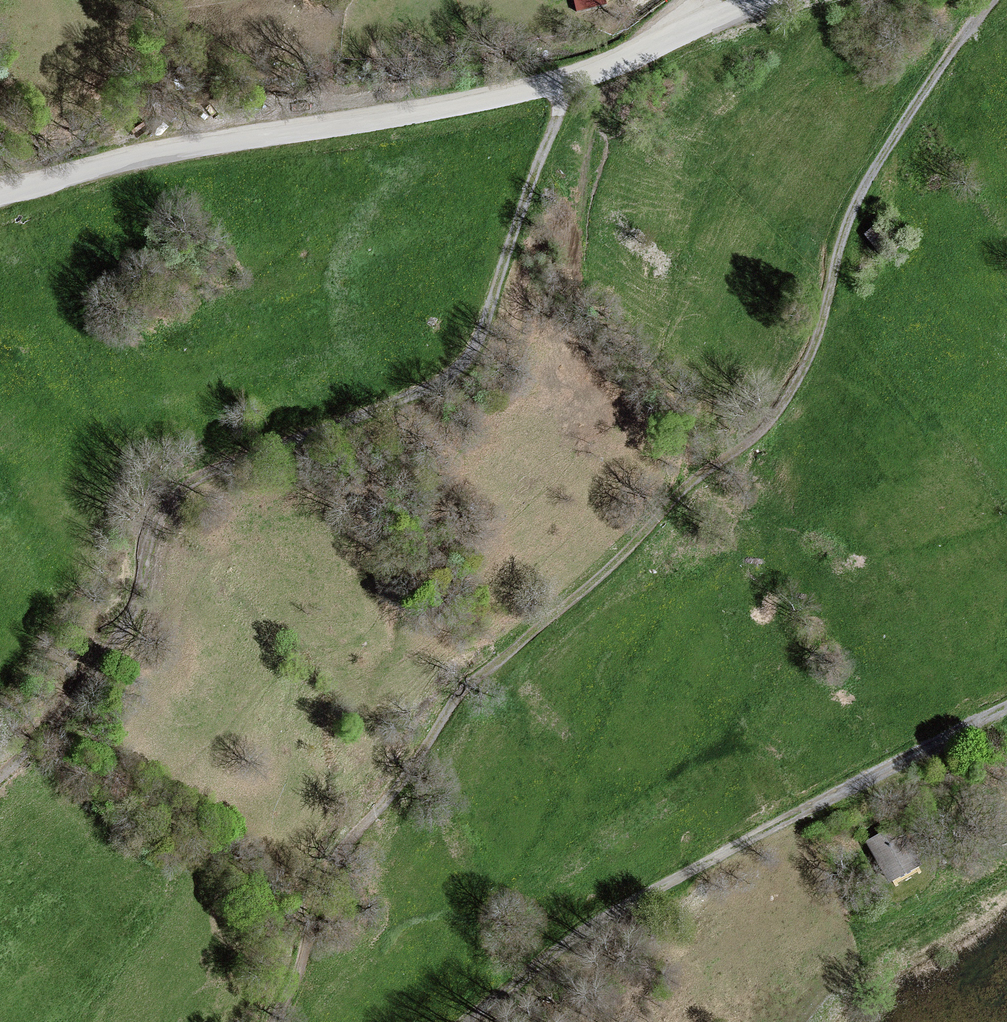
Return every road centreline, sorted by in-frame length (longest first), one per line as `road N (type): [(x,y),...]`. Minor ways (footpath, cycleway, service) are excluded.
road 1 (track): [(287,1021),(350,861),(446,724),(788,389),(825,319),(842,218),(992,0)]
road 2 (track): [(554,85),(551,127),(473,357),(446,380),(231,462),(173,493),(147,537),(123,627),(0,772)]
road 3 (tertiary): [(0,195),(153,153),(570,81),(760,0)]
road 4 (track): [(466,1021),(592,925),(1006,706)]

